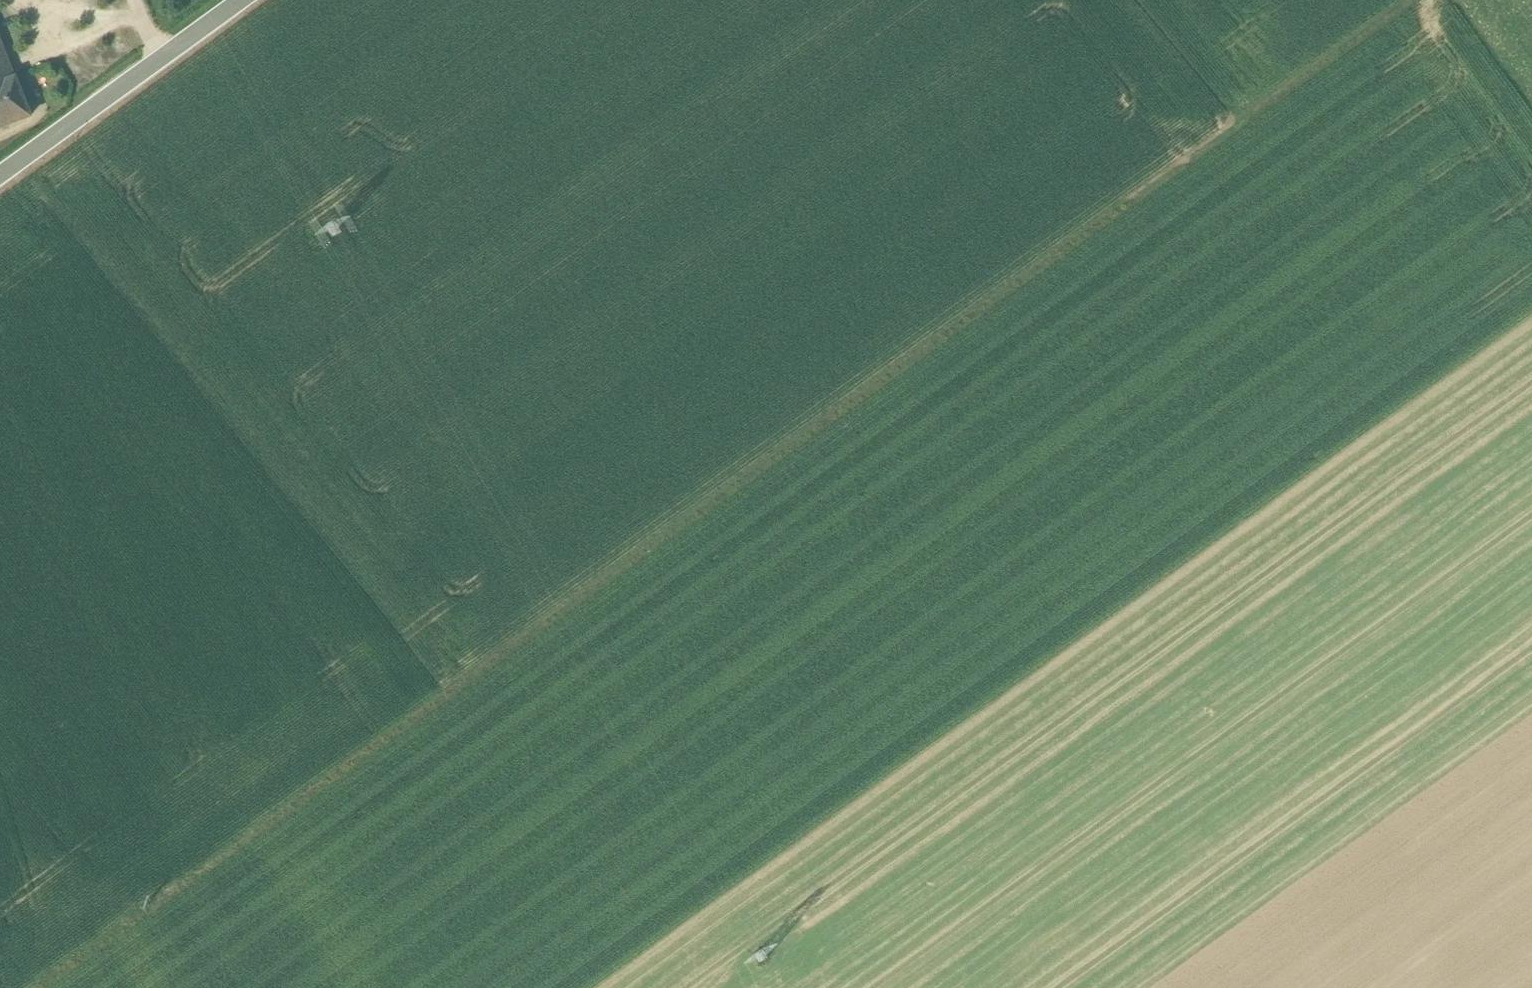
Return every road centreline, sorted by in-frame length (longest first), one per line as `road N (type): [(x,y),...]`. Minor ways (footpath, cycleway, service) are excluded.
road 1 (track): [(1415,0),(38,987)]
road 2 (tertiary): [(242,0),(0,176)]

